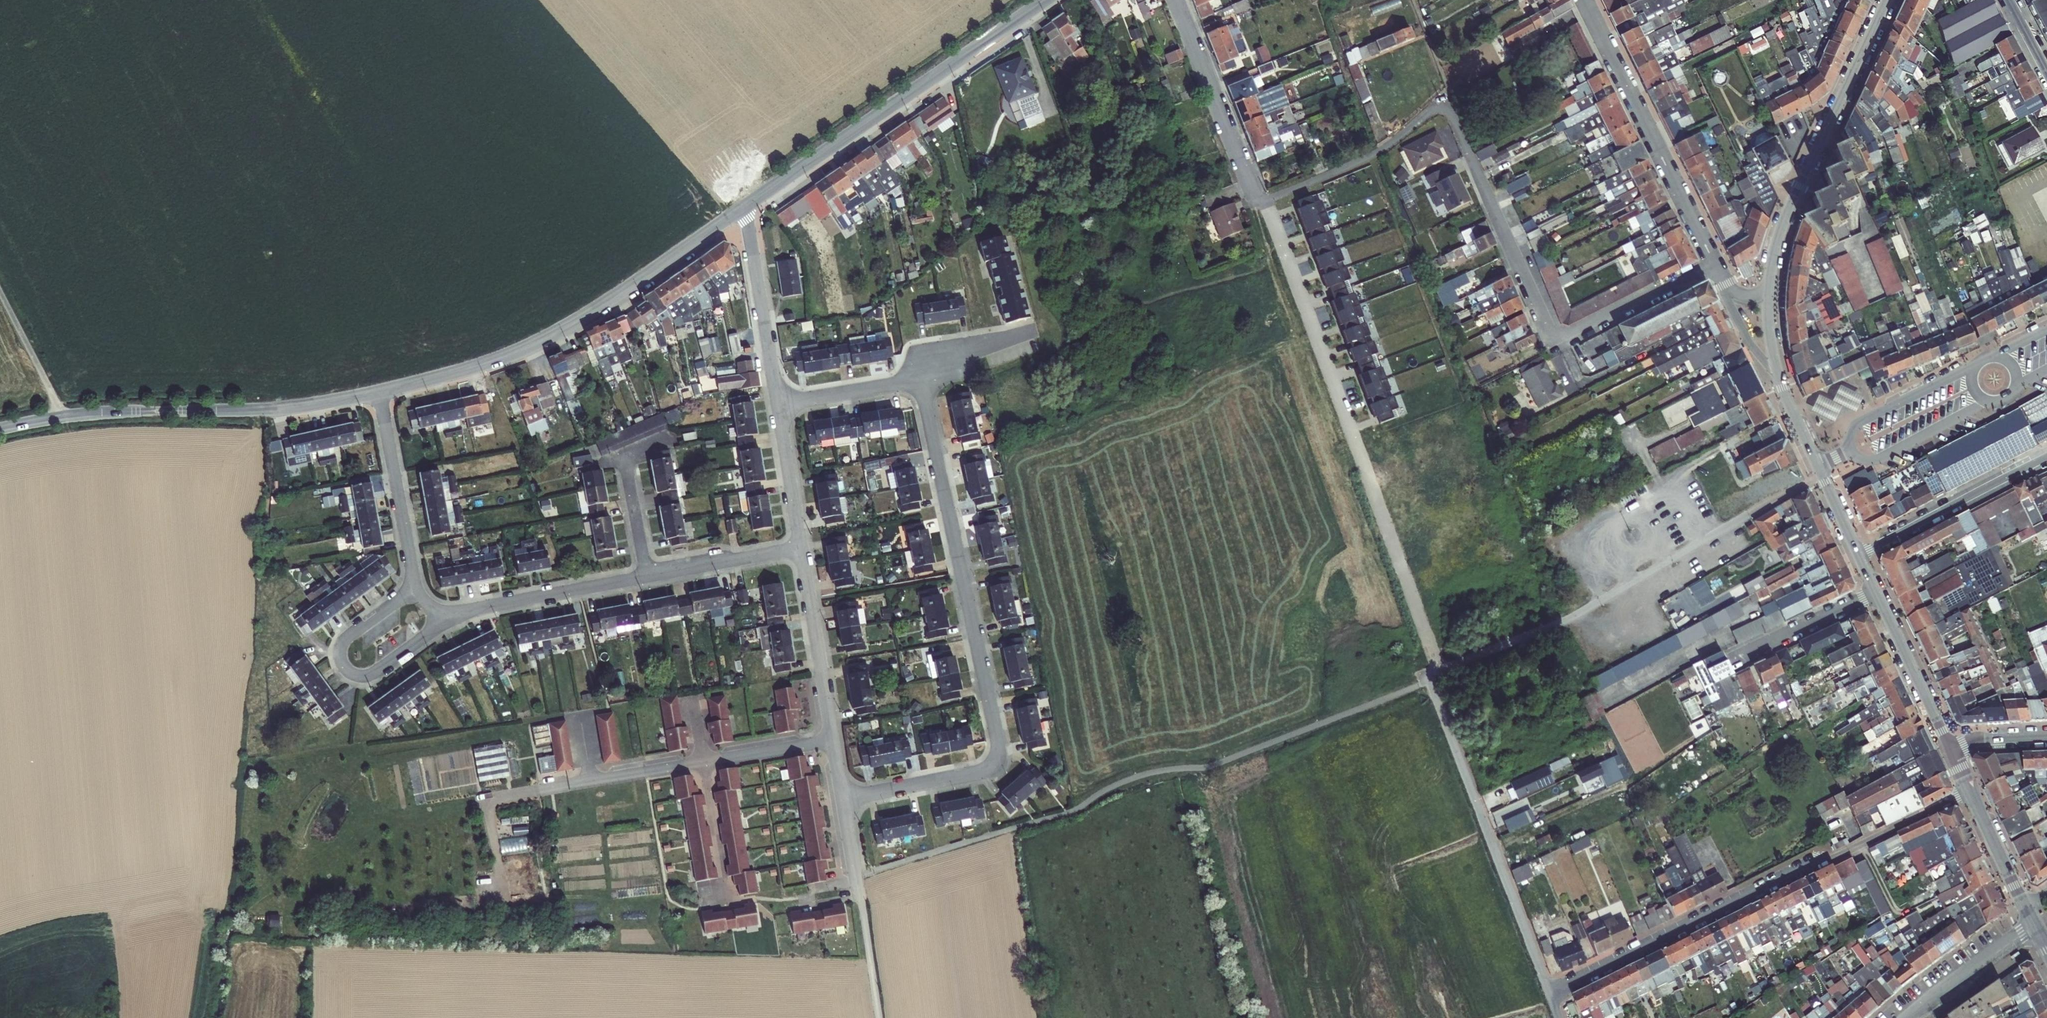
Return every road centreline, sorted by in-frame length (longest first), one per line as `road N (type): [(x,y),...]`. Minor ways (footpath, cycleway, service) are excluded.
road 1 (unclassified): [(857,875),(1059,818),(1131,779),(1213,765),(1431,679)]
road 2 (residential): [(845,799),(961,778),(982,770),(997,745),(924,379)]
road 3 (residential): [(1439,675),(1391,526),(1263,201)]
road 4 (residential): [(1969,790),(1550,994)]
road 5 (residential): [(1714,264),(1557,339),(1444,99)]
road 6 (residential): [(1822,476),(1570,622),(1439,675)]
road 7 (tertiary): [(380,392),(506,357),(568,328),(742,208)]
road 8 (tertiary): [(0,428),(75,414),(283,409),(380,392)]
road 9 (tertiary): [(742,208),(1043,0)]
road 10 (residential): [(1431,679),(1550,994)]
road 11 (tertiary): [(1889,0),(1780,233),(1768,288)]
road 12 (tertiary): [(1714,264),(1584,0)]
road 13 (residential): [(417,587),(349,636),(342,650),(346,668),(376,669),(430,632),(444,611)]
road 14 (residential): [(1263,201),(1245,179),(1175,0)]
road 15 (tertiary): [(1858,556),(1951,750)]
road 16 (residential): [(1858,556),(2046,460)]
road 17 (residential): [(1444,99),(1385,146),(1263,201)]
road 18 (residential): [(444,611),(648,576)]
road 19 (residential): [(742,208),(779,403)]
road 20 (residential): [(380,392),(417,587)]
road 21 (residential): [(803,547),(835,739)]
road 22 (residential): [(1976,365),(1861,421),(1849,452)]
road 23 (residential): [(1906,1017),(2035,926)]
road 24 (residential): [(648,576),(803,547)]
road 25 (residential): [(549,790),(703,762)]
road 26 (residential): [(1849,452),(1878,457),(1988,401)]
road 27 (tertiary): [(1969,790),(2035,926)]
road 28 (residential): [(779,403),(924,379)]
road 29 (residential): [(779,403),(803,547)]
road 30 (residential): [(703,762),(835,739)]
road 31 (residential): [(724,887),(703,762)]
road 32 (residential): [(648,576),(626,453)]
road 33 (residential): [(924,379),(963,351),(1035,329)]
road 34 (unclassified): [(881,1017),(861,899)]

